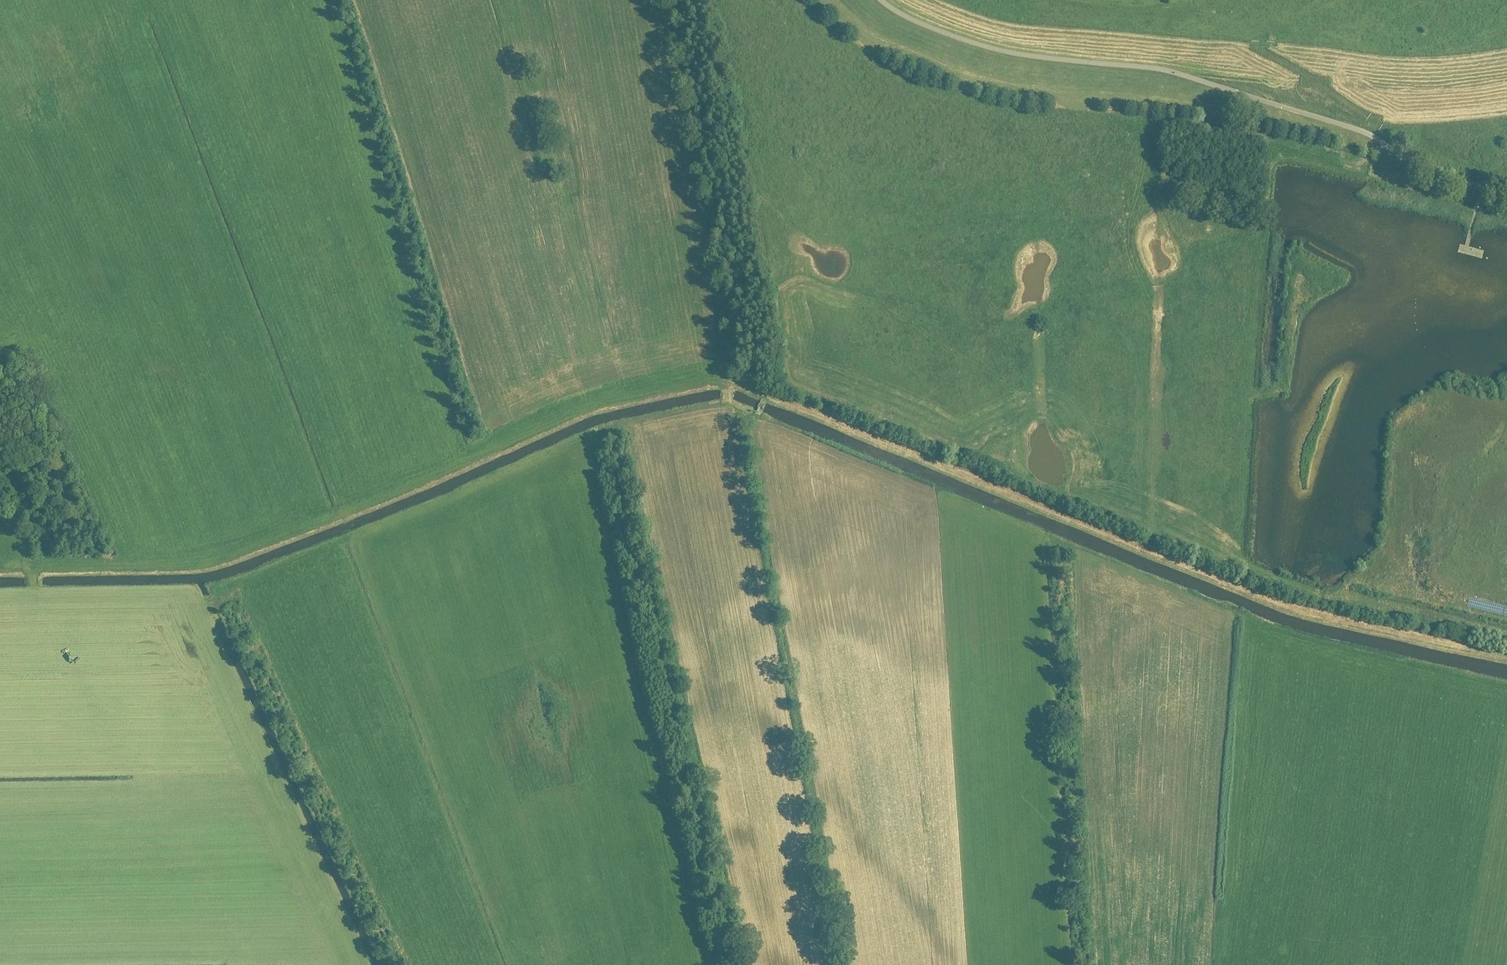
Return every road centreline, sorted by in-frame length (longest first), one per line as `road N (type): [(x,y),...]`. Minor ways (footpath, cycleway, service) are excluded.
road 1 (track): [(1258,40),(1374,119),(1372,136)]

